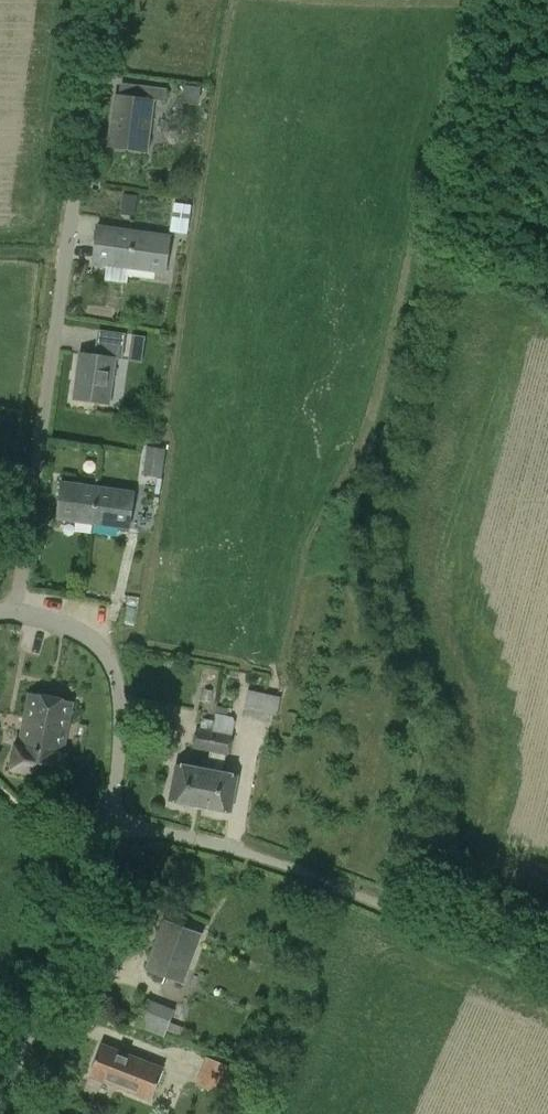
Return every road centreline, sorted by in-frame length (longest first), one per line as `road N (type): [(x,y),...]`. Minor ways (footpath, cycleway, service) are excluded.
road 1 (unclassified): [(0,1101),(107,823),(120,723),(121,691),(105,654),(83,632),(12,610)]
road 2 (residential): [(12,610),(101,70)]

